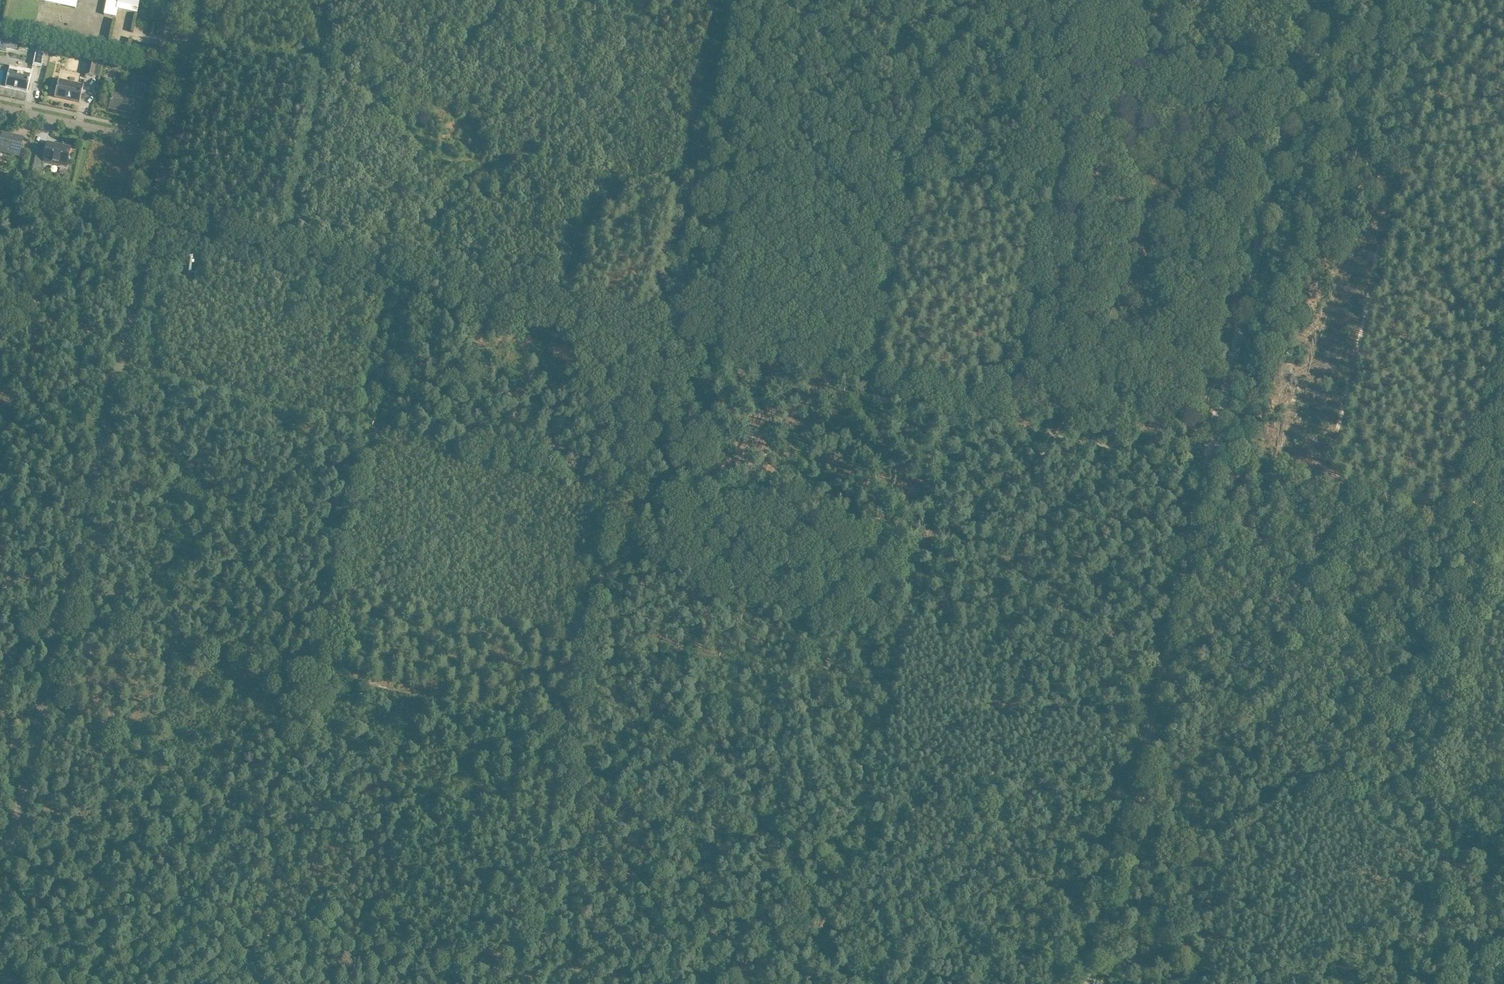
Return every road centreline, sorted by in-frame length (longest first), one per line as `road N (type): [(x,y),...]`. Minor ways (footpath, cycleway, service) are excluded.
road 1 (residential): [(4,845),(20,812),(53,621),(168,146)]
road 2 (track): [(1091,983),(1210,457)]
road 3 (track): [(1210,457),(1315,0)]
road 4 (residential): [(0,108),(168,146)]
road 5 (residential): [(168,146),(201,0)]

